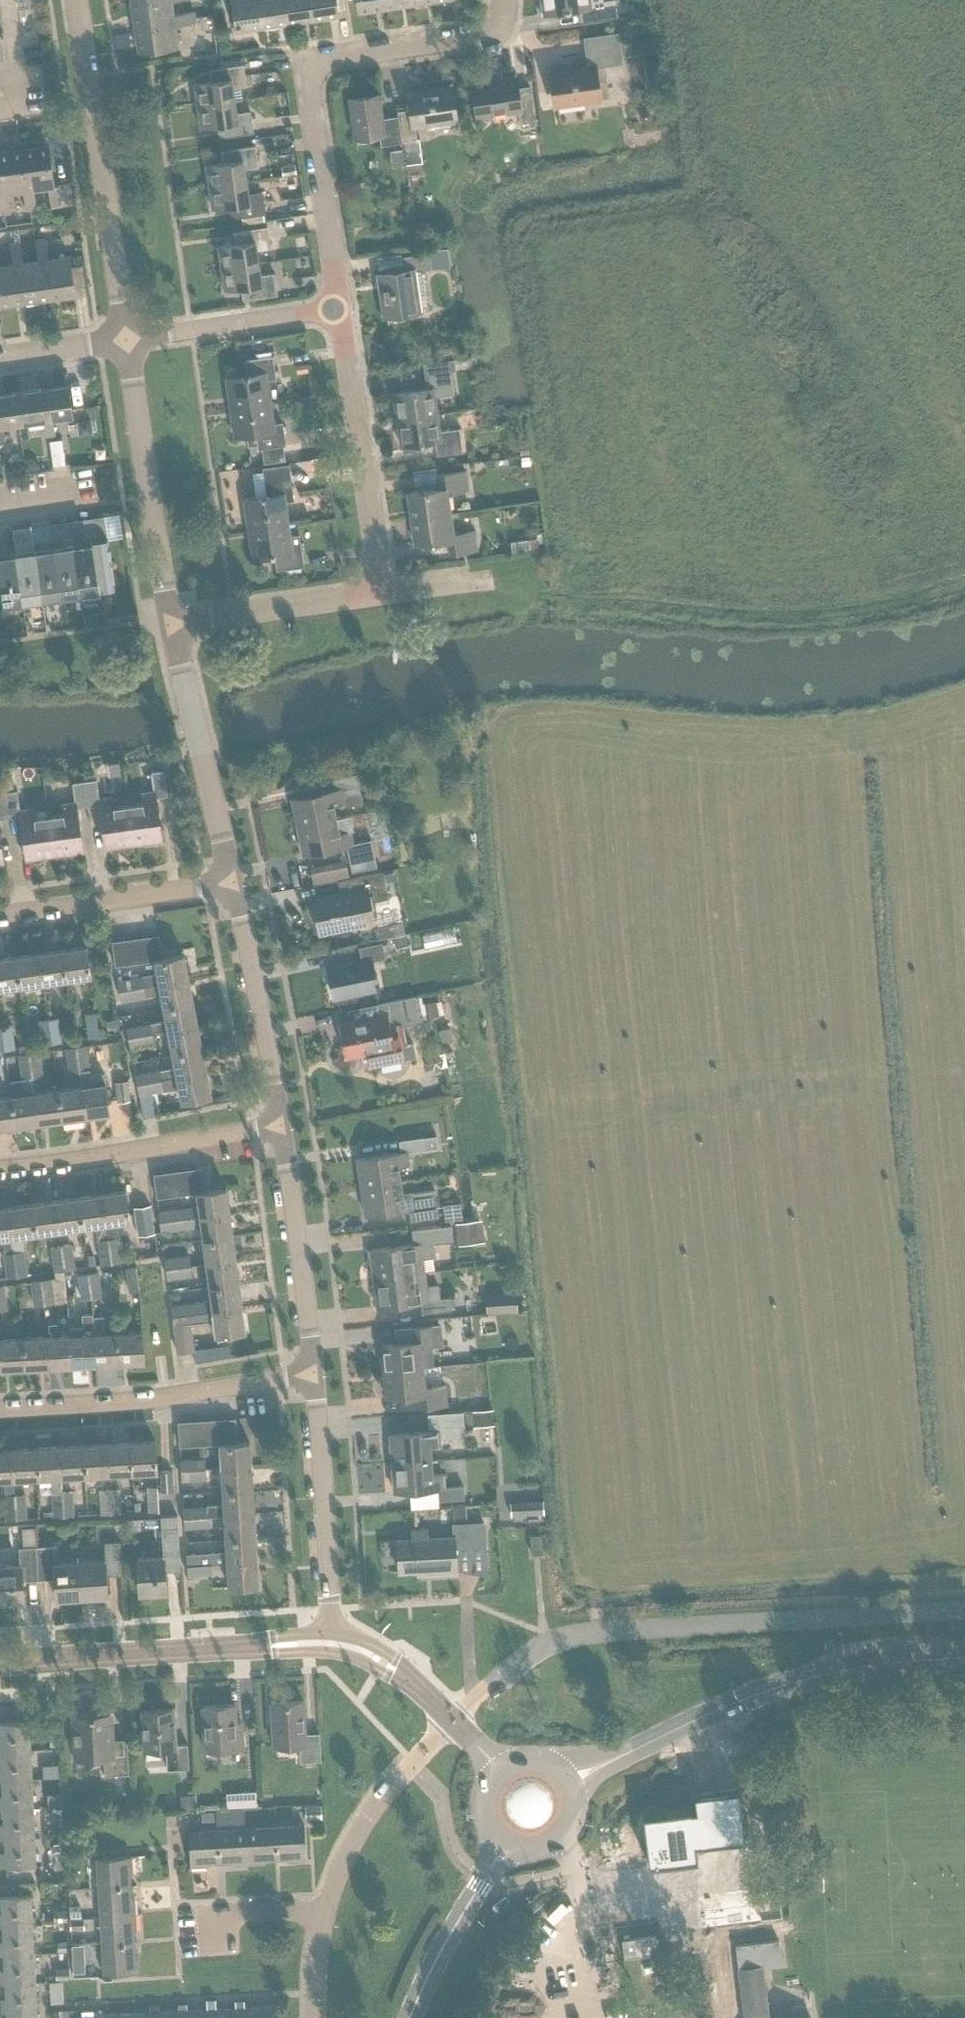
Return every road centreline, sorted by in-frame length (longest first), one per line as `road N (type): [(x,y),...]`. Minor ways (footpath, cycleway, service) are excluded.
road 1 (residential): [(341,309),(315,71),(332,58),(481,32),(502,21),(505,0)]
road 2 (secondary): [(565,1782),(788,1685),(964,1654)]
road 3 (unclassified): [(127,343),(78,0)]
road 4 (unclassified): [(319,2017),(321,1928),(337,1876),(385,1794),(450,1719)]
road 5 (tertiary): [(0,1661),(331,1642)]
road 6 (residential): [(0,1423),(318,1389)]
road 7 (residential): [(0,1171),(285,1134)]
road 8 (residential): [(384,592),(341,309)]
road 9 (unclassified): [(171,619),(127,343)]
road 10 (unclassified): [(230,882),(171,619)]
road 11 (unclassified): [(285,1134),(230,882)]
road 12 (unclassified): [(318,1389),(285,1134)]
road 13 (unclassified): [(331,1642),(318,1389)]
road 14 (residential): [(0,921),(230,882)]
road 15 (residential): [(127,343),(341,309)]
road 16 (residential): [(171,619),(384,592)]
road 17 (secondary): [(410,2017),(502,1841)]
road 18 (tertiary): [(331,1642),(382,1657),(450,1719)]
road 19 (residential): [(0,112),(32,108),(18,13)]
road 20 (residential): [(0,361),(127,343)]
road 21 (secondary): [(502,1841),(528,1851),(565,1834),(574,1808),(565,1782)]

